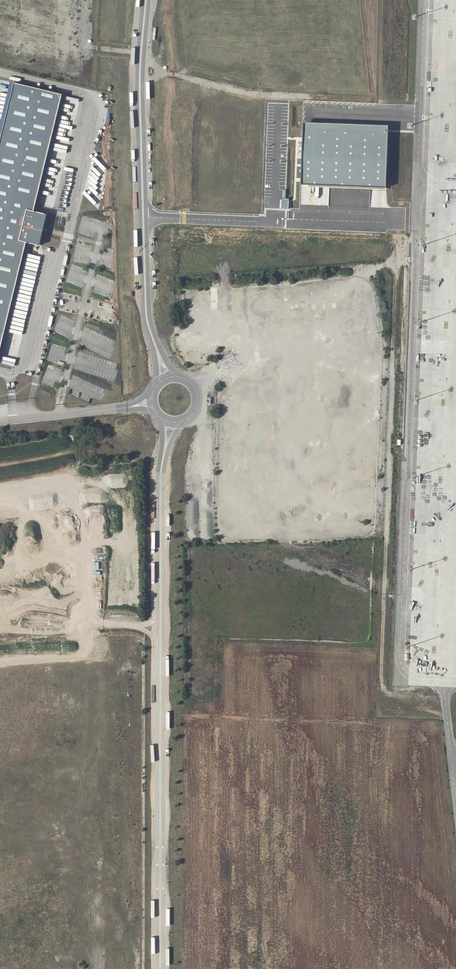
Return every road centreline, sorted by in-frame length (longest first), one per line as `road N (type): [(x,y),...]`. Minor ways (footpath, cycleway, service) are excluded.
road 1 (unclassified): [(163,968),(163,472),(184,420)]
road 2 (unclassified): [(159,417),(157,968)]
road 3 (unclassified): [(144,0),(137,88),(143,313),(156,385)]
road 4 (unclassified): [(179,377),(160,348),(149,310),(148,0)]
road 5 (unclassified): [(0,422),(152,404)]

